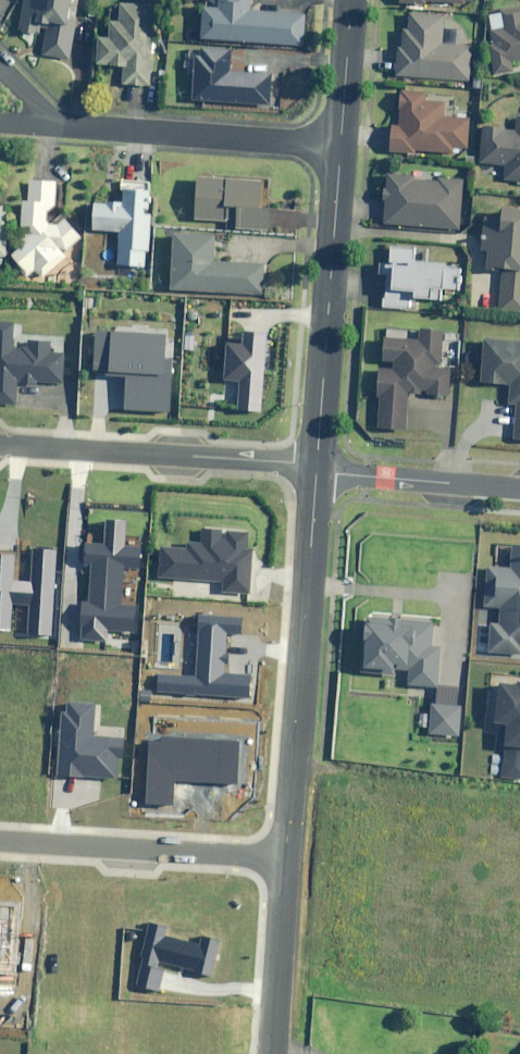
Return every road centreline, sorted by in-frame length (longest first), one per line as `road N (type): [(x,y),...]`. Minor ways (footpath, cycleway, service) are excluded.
road 1 (residential): [(320,472),(291,855)]
road 2 (residential): [(339,145),(320,472)]
road 3 (residential): [(320,472),(293,458),(0,440)]
road 4 (residential): [(291,855),(0,839)]
road 5 (residential): [(339,145),(54,123)]
road 6 (residential): [(320,472),(519,488)]
road 7 (residential): [(291,855),(278,1053)]
road 8 (residential): [(350,0),(339,145)]

